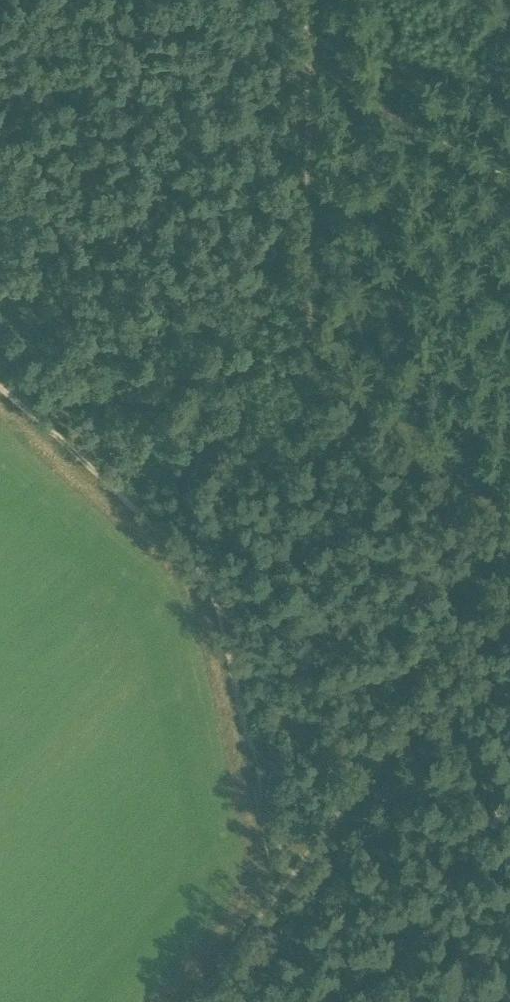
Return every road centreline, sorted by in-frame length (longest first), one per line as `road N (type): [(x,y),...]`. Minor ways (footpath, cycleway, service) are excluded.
road 1 (track): [(0,386),(216,594),(288,871),(187,1001)]
road 2 (track): [(306,0),(310,348),(337,398),(509,535)]
road 3 (track): [(288,871),(509,586)]

